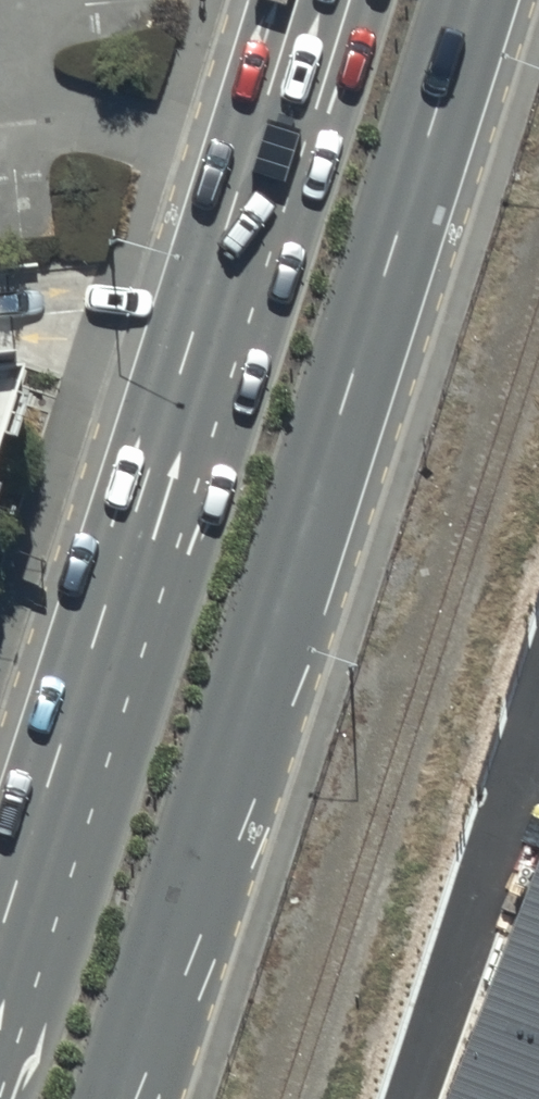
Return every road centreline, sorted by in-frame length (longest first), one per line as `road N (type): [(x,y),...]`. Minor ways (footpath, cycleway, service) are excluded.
road 1 (secondary): [(467,0),(338,417),(105,1098)]
road 2 (secondary): [(0,934),(296,0)]

